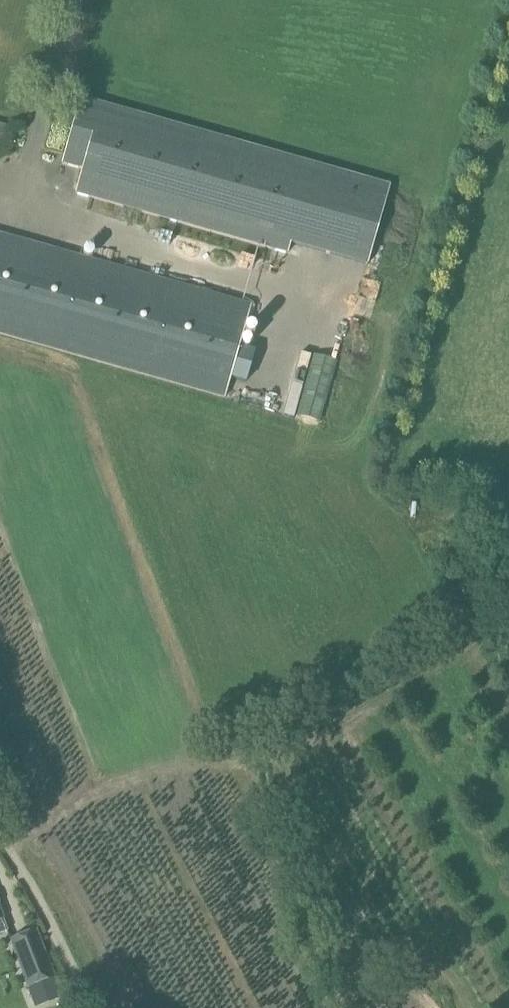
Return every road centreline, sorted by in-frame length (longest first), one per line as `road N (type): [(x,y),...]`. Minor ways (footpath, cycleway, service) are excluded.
road 1 (track): [(0,839),(93,1007)]

